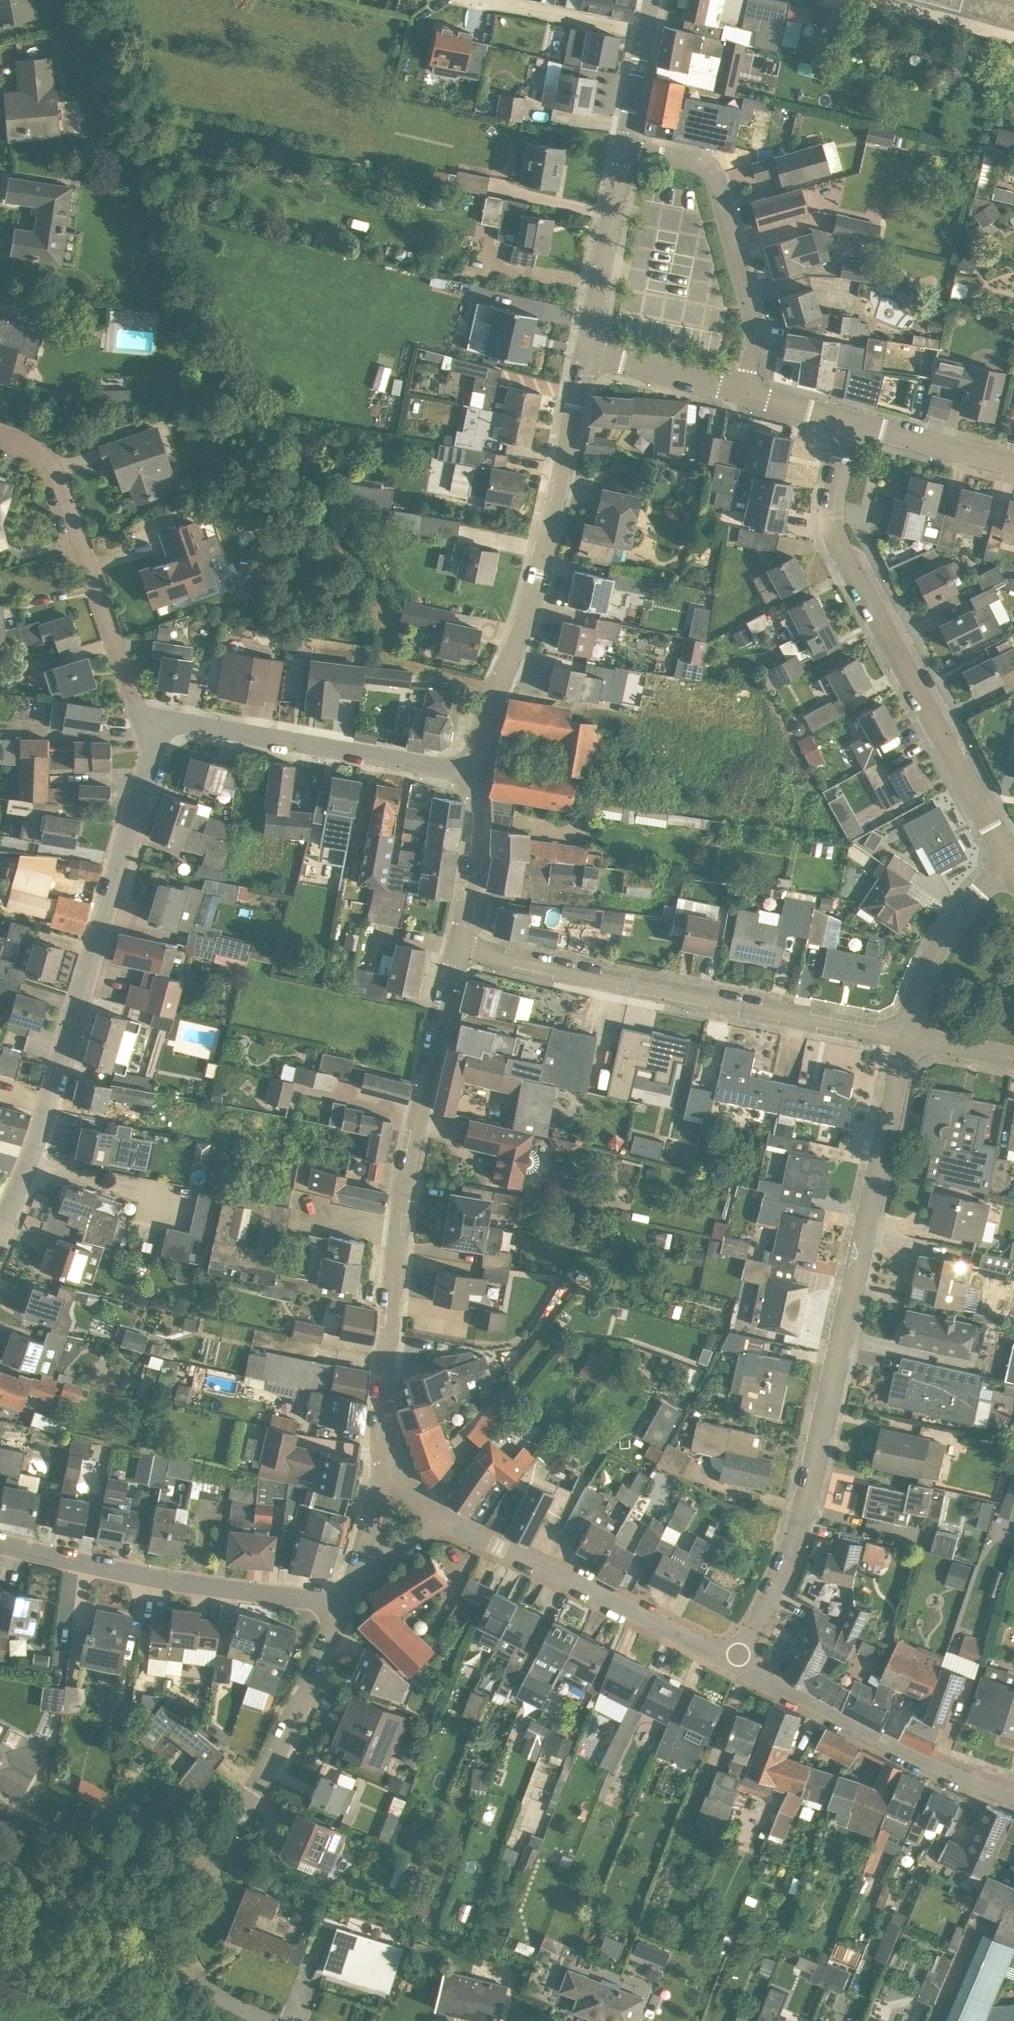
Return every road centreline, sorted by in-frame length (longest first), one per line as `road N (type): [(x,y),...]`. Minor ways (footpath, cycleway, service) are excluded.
road 1 (residential): [(733,1662),(784,1566),(906,1035)]
road 2 (residential): [(385,1476),(380,1397),(406,1151),(455,937)]
road 3 (residential): [(0,1226),(43,1121),(157,723)]
road 4 (residential): [(1011,866),(837,544),(833,508),(850,421)]
road 5 (unclassified): [(906,1035),(455,937)]
road 6 (residential): [(471,763),(584,352)]
road 7 (residential): [(345,1602),(174,1582),(0,1543)]
road 8 (residential): [(157,723),(133,701),(50,464),(29,444),(0,434)]
road 9 (residential): [(733,1662),(439,1520)]
road 10 (residential): [(742,395),(754,326),(712,175),(698,162),(623,142)]
road 11 (residential): [(471,763),(157,723)]
road 12 (residential): [(1013,1797),(938,1770),(733,1662)]
road 13 (residential): [(219,1848),(270,1765),(345,1602)]
road 14 (residential): [(7,1879),(117,1884),(219,1848)]
road 15 (residential): [(584,352),(623,142)]
road 16 (residential): [(906,1035),(921,983),(947,936),(1011,866)]
road 17 (unclassified): [(168,1966),(7,1879)]
road 18 (residential): [(455,937),(471,763)]
road 19 (residential): [(1013,461),(850,421)]
road 20 (residential): [(742,395),(584,352)]
road 21 (residential): [(623,142),(651,0)]
road 22 (residential): [(168,1966),(219,1848)]

